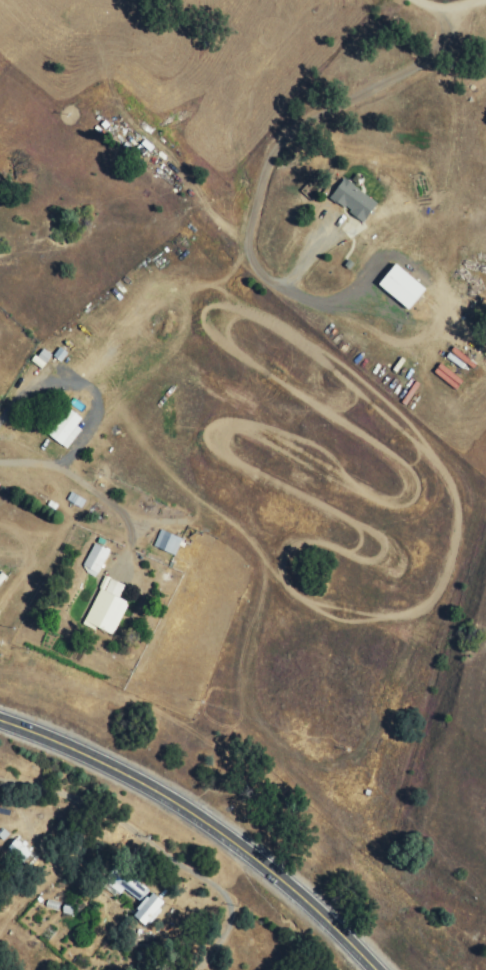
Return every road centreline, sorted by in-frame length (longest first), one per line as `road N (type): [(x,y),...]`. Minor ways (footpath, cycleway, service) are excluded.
road 1 (primary): [(374,969),(212,831),(129,782),(0,726)]

